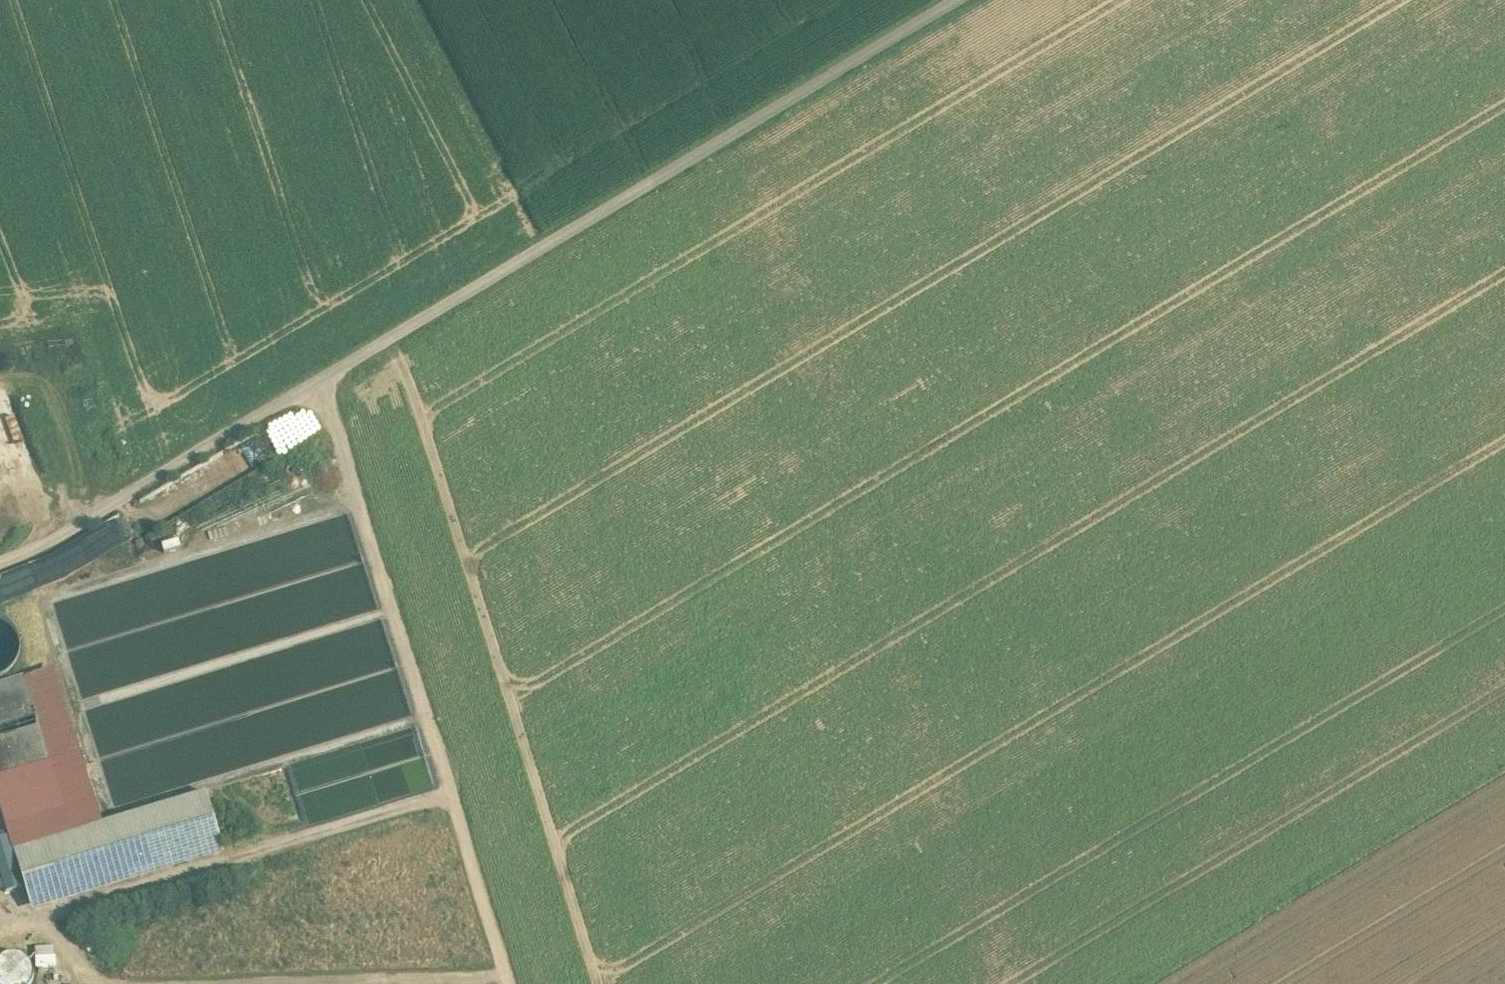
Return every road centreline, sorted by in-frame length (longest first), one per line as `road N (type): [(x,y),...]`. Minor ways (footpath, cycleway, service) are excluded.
road 1 (track): [(955,0),(121,506),(0,562)]
road 2 (track): [(325,384),(387,567),(509,983)]

